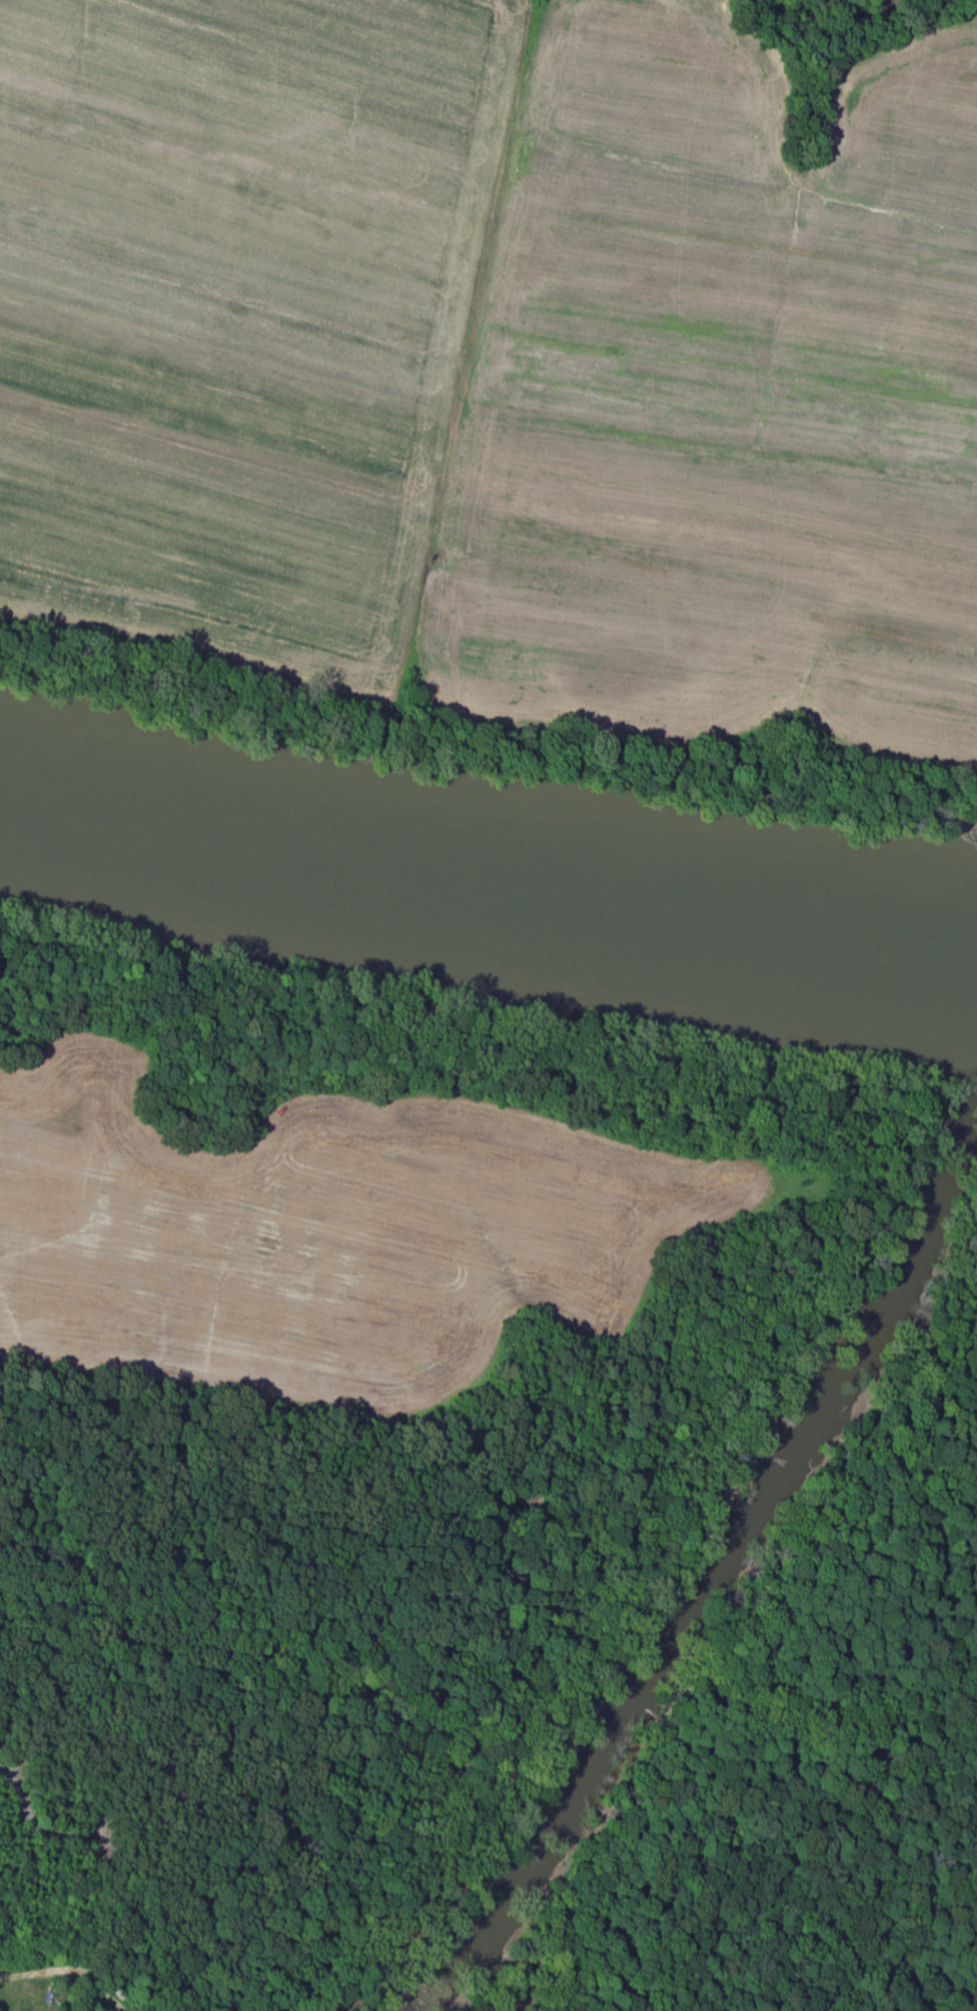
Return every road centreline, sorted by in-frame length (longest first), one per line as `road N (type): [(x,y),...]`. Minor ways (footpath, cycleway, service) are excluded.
road 1 (residential): [(0,1667),(217,1708)]

